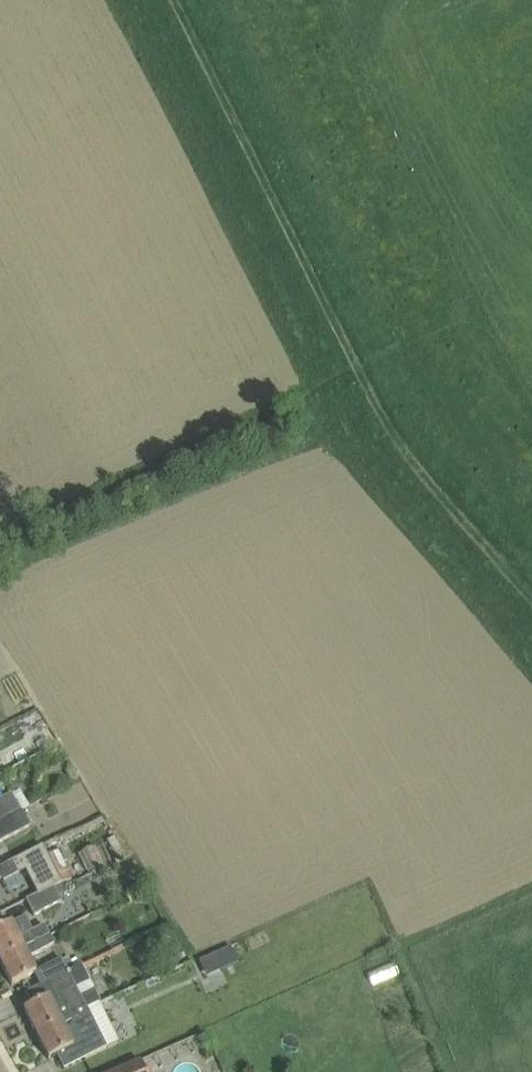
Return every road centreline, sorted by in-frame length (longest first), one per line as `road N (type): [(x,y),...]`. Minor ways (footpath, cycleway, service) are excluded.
road 1 (track): [(531,595),(417,464),(370,395),(177,0)]
road 2 (track): [(0,546),(297,405)]

